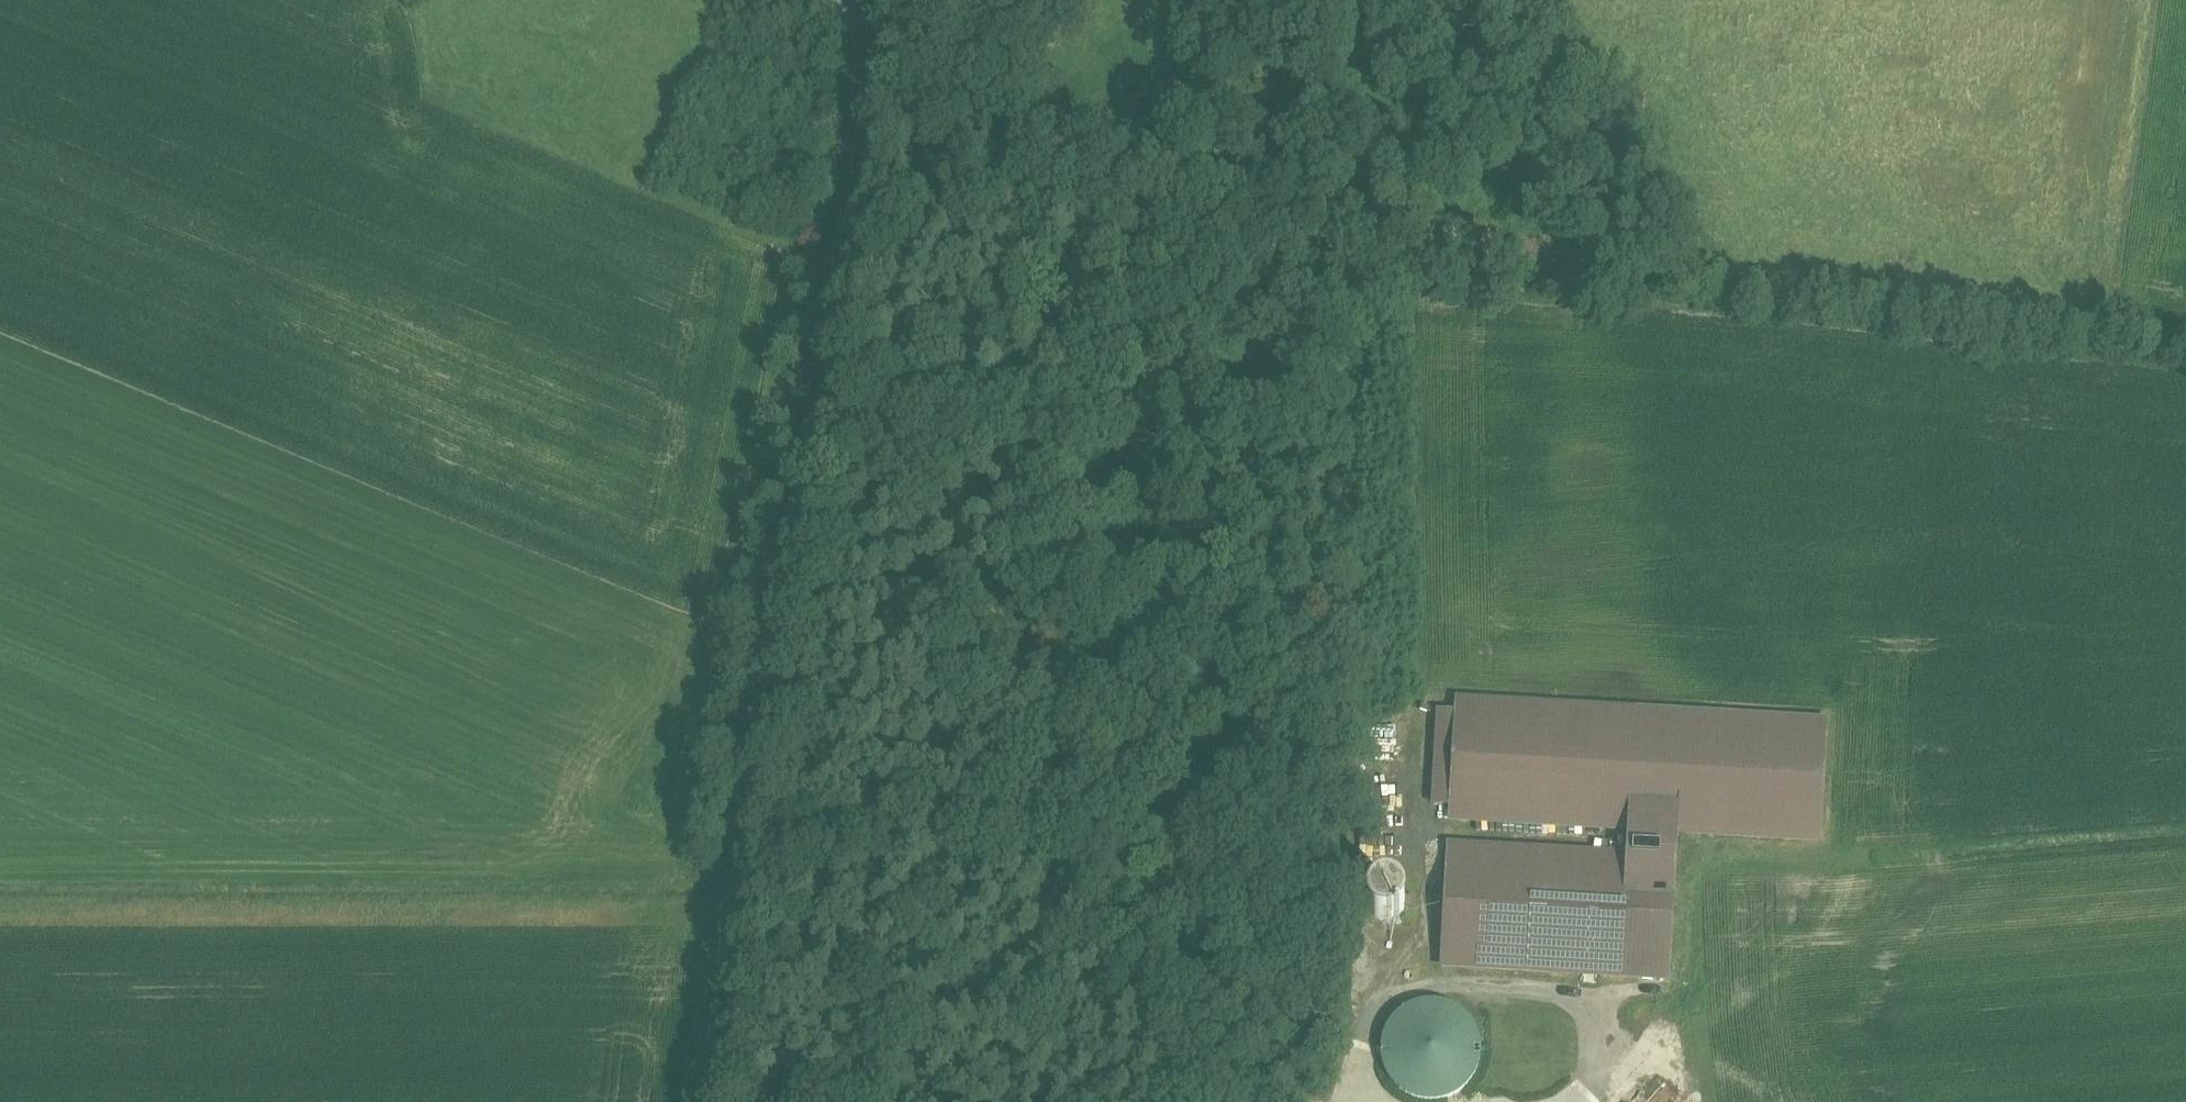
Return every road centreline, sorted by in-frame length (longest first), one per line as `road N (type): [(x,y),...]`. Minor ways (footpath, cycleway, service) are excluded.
road 1 (unclassified): [(860,0),(844,221),(738,856),(709,1101)]

